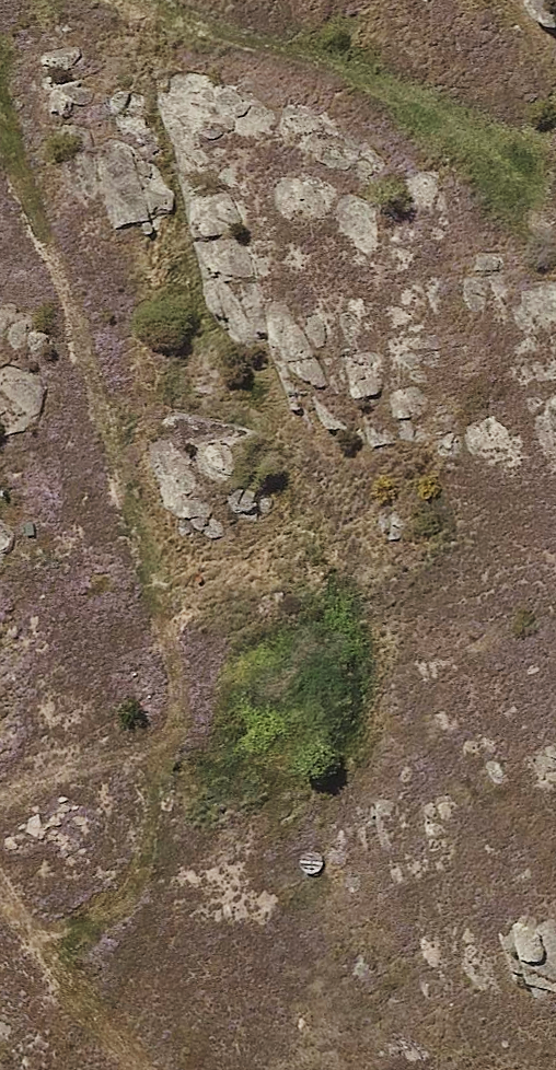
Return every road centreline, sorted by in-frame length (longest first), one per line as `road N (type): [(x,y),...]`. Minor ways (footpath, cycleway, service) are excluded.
road 1 (track): [(0,799),(105,747),(150,671),(134,508),(0,114)]
road 2 (track): [(96,0),(438,106),(555,213)]
road 3 (track): [(0,906),(34,960),(129,1069)]

